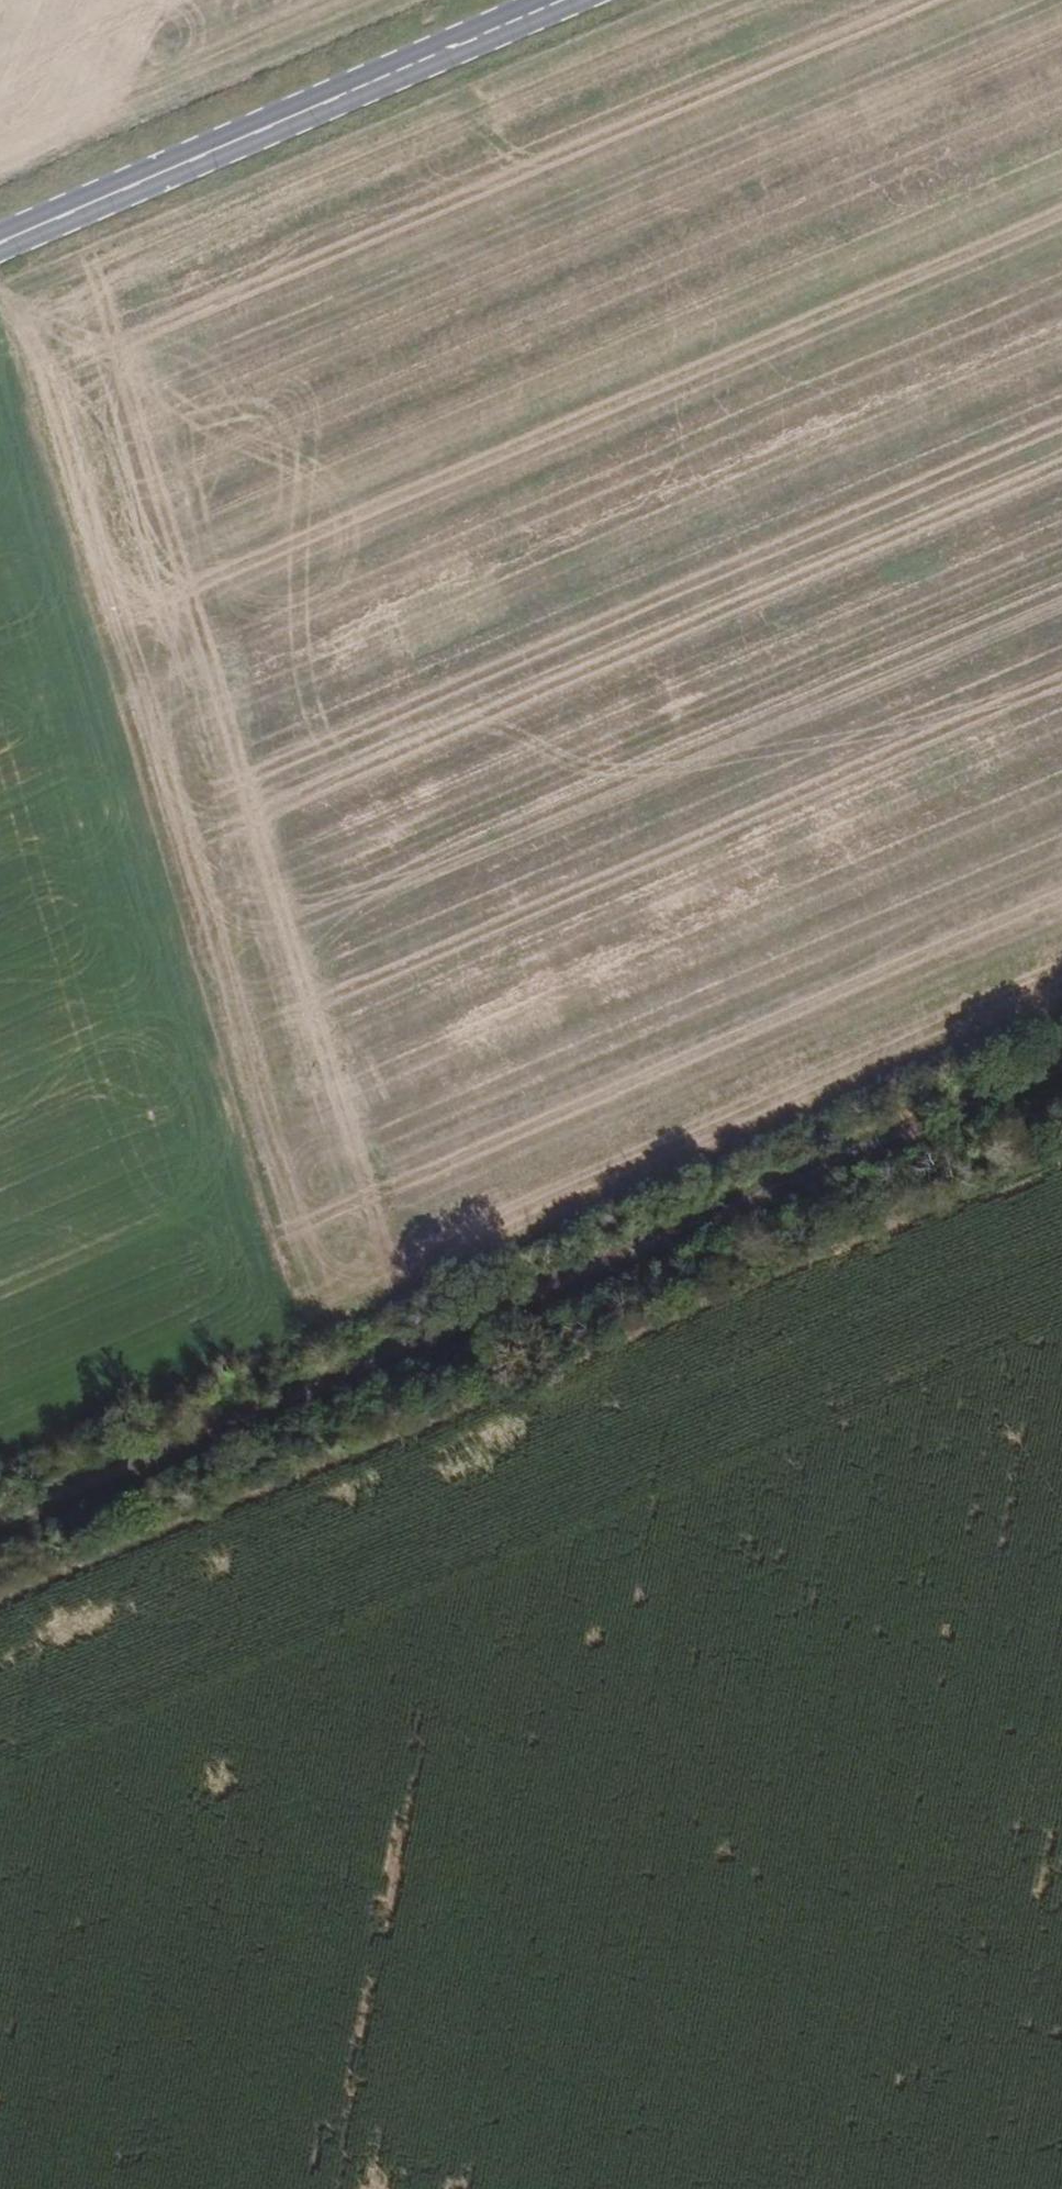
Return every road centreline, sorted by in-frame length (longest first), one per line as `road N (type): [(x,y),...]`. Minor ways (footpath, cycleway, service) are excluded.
road 1 (primary): [(0,242),(564,0)]

